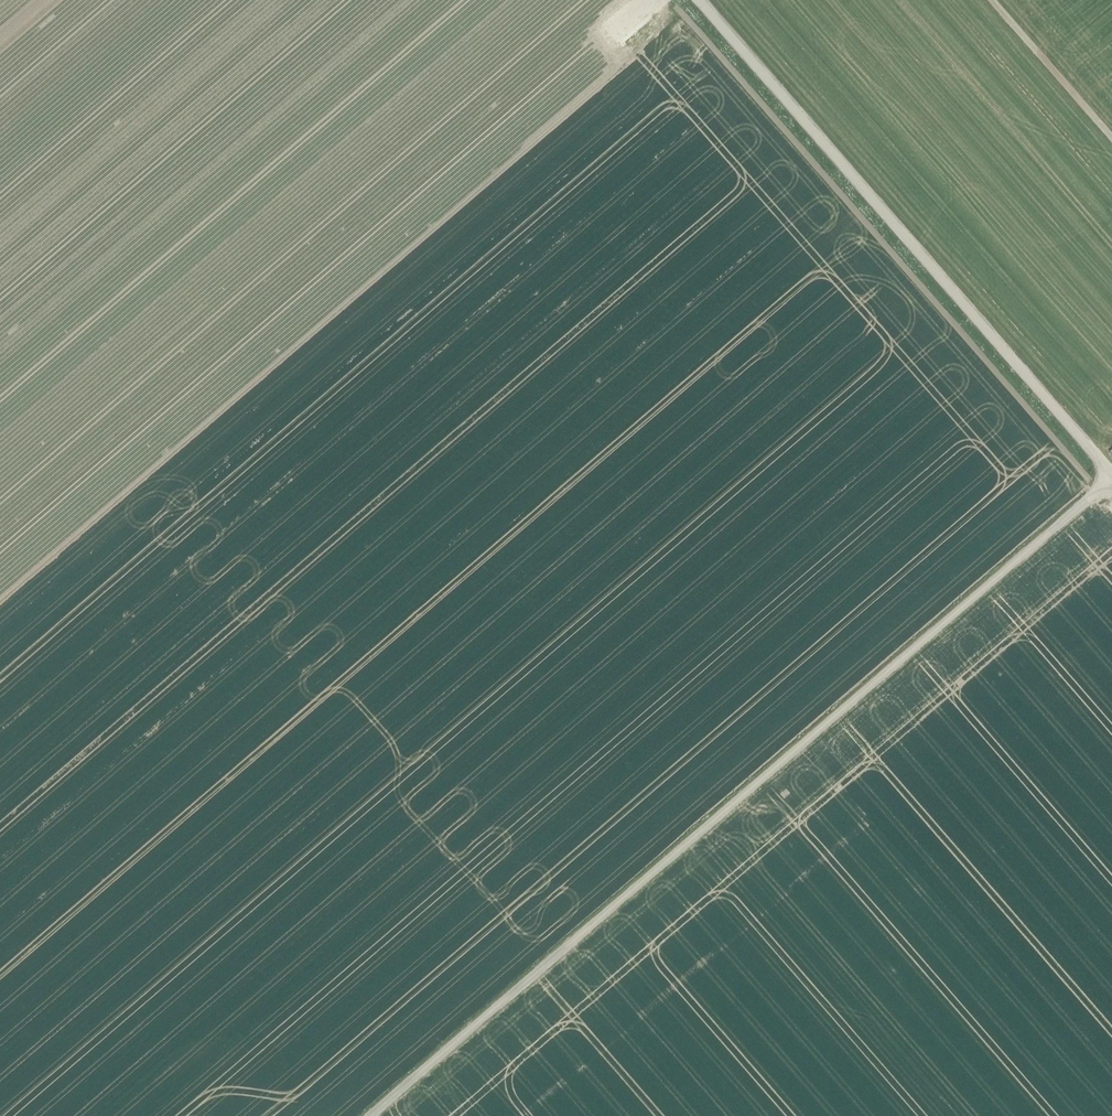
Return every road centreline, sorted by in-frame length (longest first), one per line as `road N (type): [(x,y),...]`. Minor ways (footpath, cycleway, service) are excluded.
road 1 (unclassified): [(372,1115),(1111,479)]
road 2 (tertiary): [(1111,477),(701,0)]

